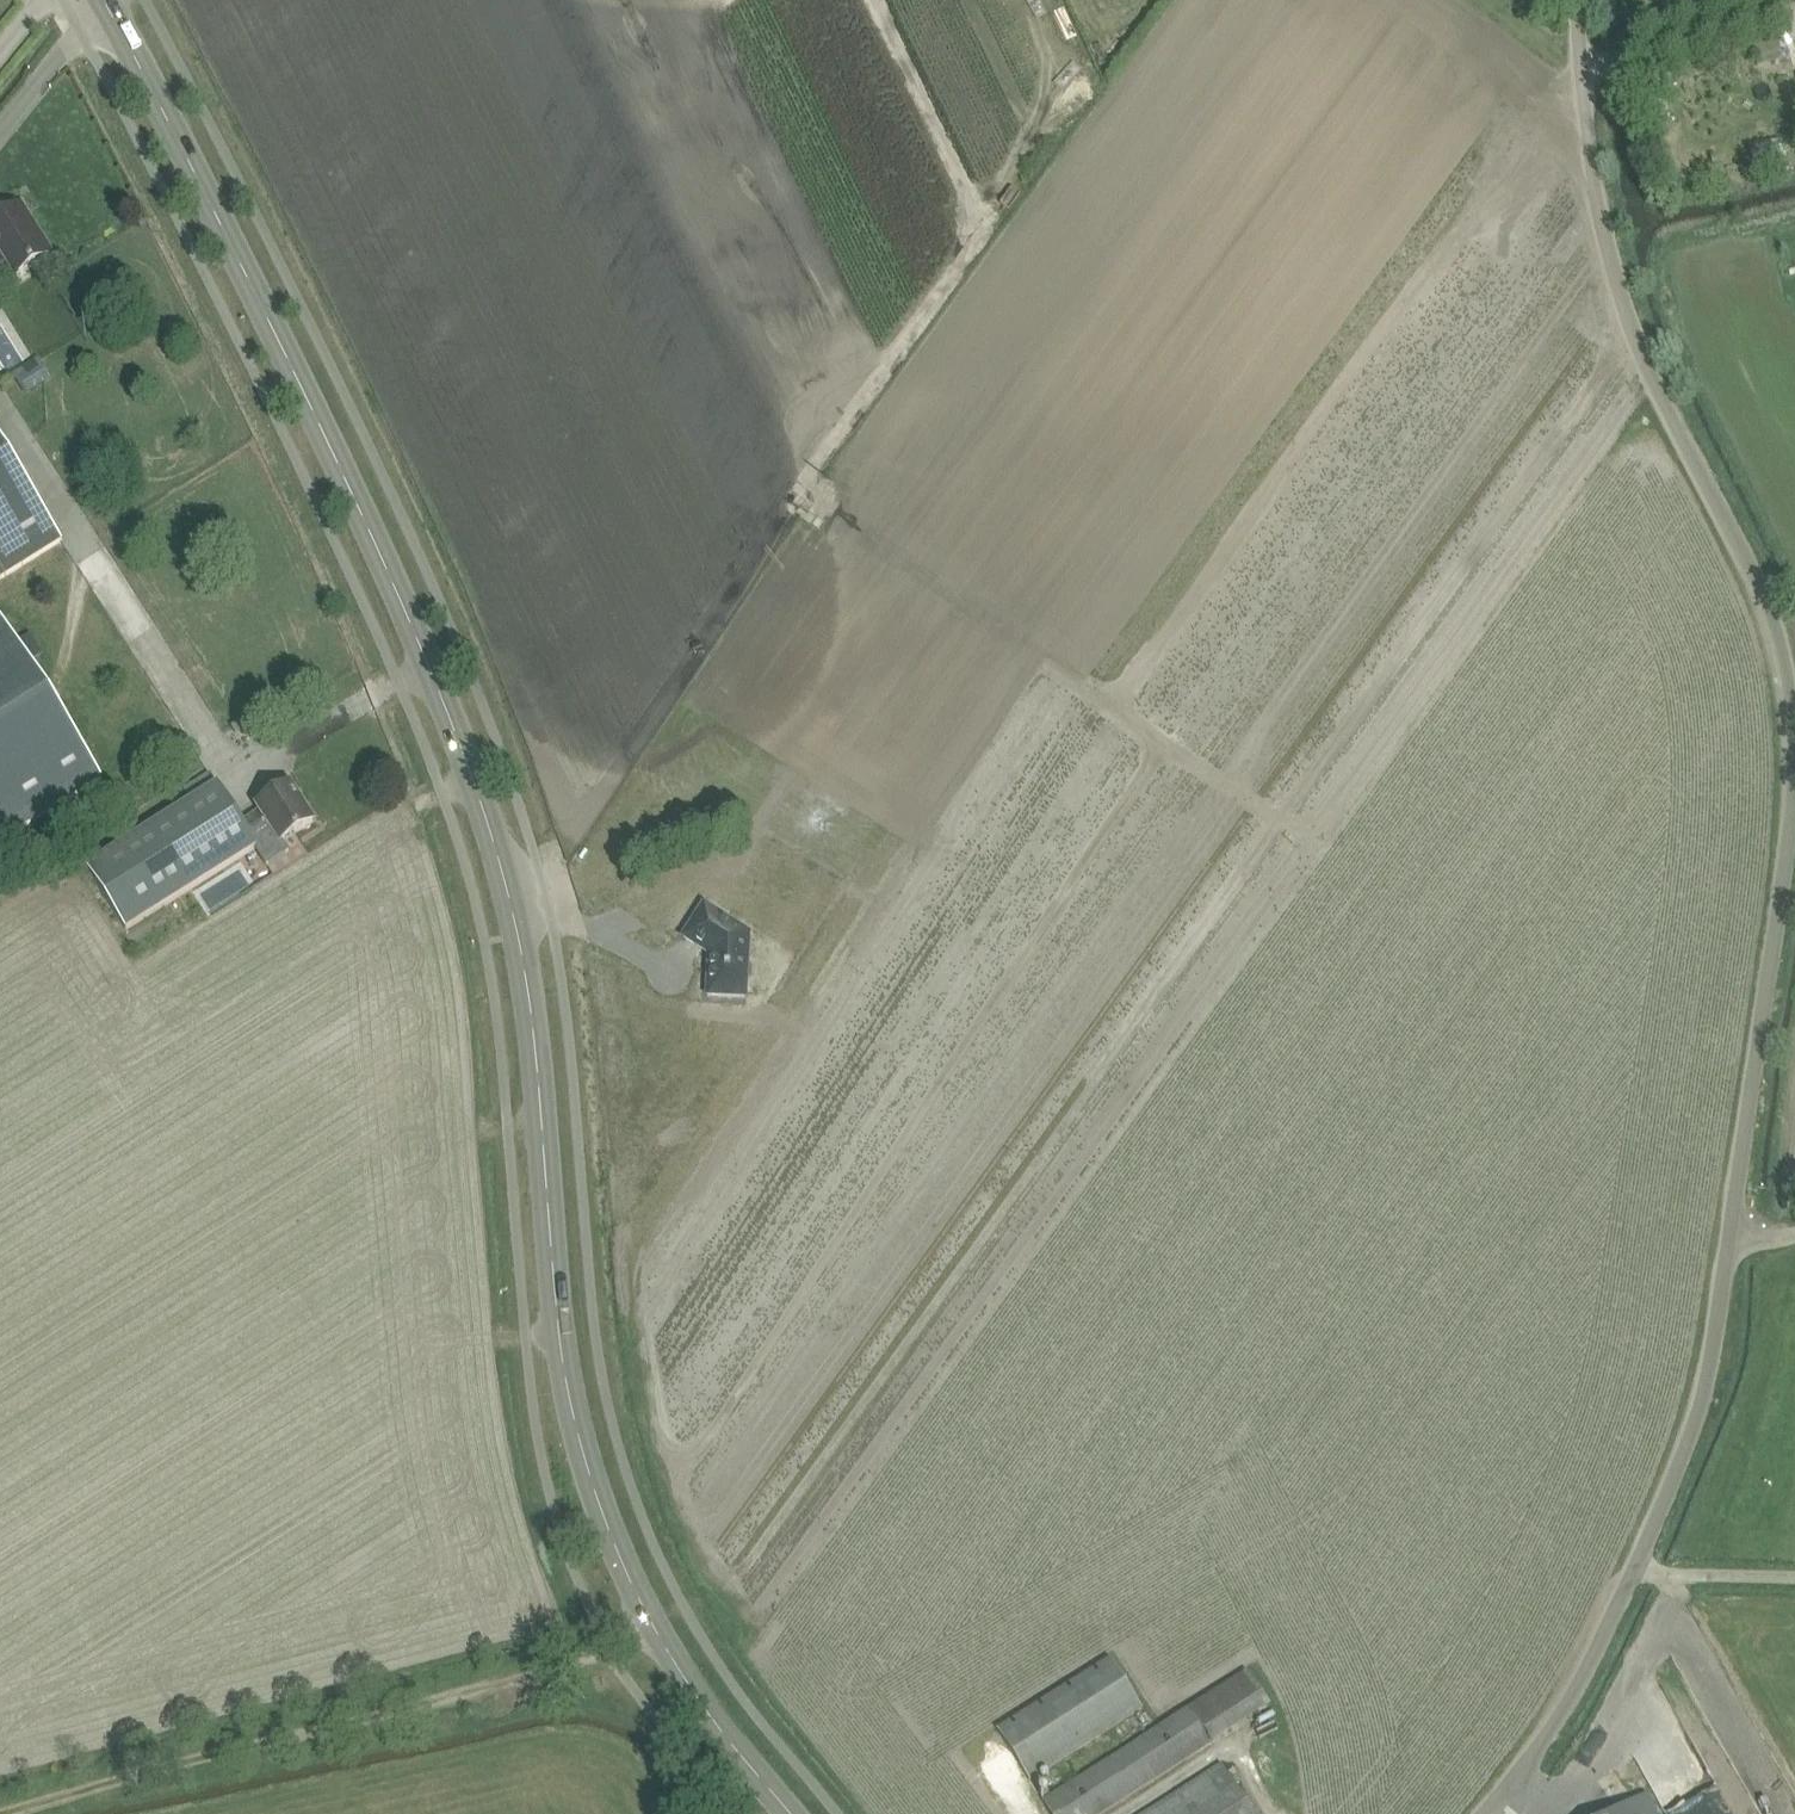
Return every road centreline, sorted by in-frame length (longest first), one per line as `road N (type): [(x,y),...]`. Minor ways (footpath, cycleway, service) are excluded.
road 1 (secondary): [(787,1813),(653,1625),(619,1554),(571,1404),(525,957),(466,738),(412,605),(108,0)]
road 2 (unclassified): [(1488,1813),(1551,1738),(1619,1603),(1688,1427),(1720,1310),(1794,867)]
road 3 (unclassified): [(1794,721),(1771,605),(1642,340),(1605,218),(1588,0)]
road 4 (track): [(21,1813),(366,1725),(653,1625)]
road 5 (track): [(1794,1579),(1631,1572)]

